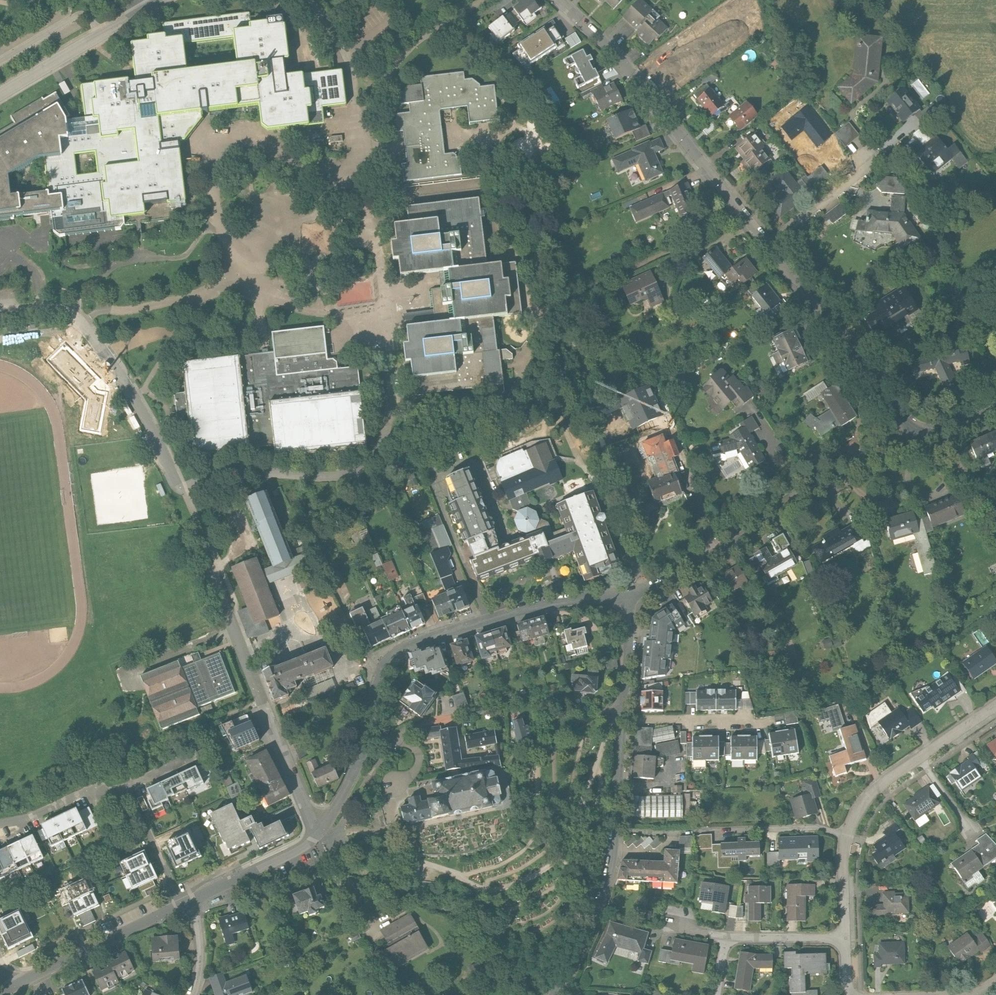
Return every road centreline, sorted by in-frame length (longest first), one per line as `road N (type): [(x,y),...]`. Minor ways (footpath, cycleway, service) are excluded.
road 1 (residential): [(624,595),(541,602),(396,653),(383,668),(361,758),(316,836)]
road 2 (residential): [(920,438),(832,478),(663,583),(624,595)]
road 3 (residential): [(769,245),(629,69),(557,0)]
road 4 (residential): [(995,705),(874,788),(858,809),(845,855),(846,937)]
road 5 (residential): [(624,718),(609,885),(556,994)]
road 6 (residential): [(316,836),(214,574)]
road 7 (unclassified): [(185,489),(84,327),(63,310),(0,312)]
road 8 (residential): [(920,438),(769,245)]
road 9 (residential): [(182,907),(3,990)]
road 10 (unclassified): [(0,94),(158,0)]
road 11 (residential): [(624,718),(774,722)]
road 12 (residential): [(316,836),(190,903)]
road 13 (residential): [(0,824),(85,792),(128,786)]
road 14 (residential): [(128,786),(182,907)]
road 15 (residential): [(769,245),(859,175),(867,159)]
road 16 (residential): [(624,595),(624,718)]

